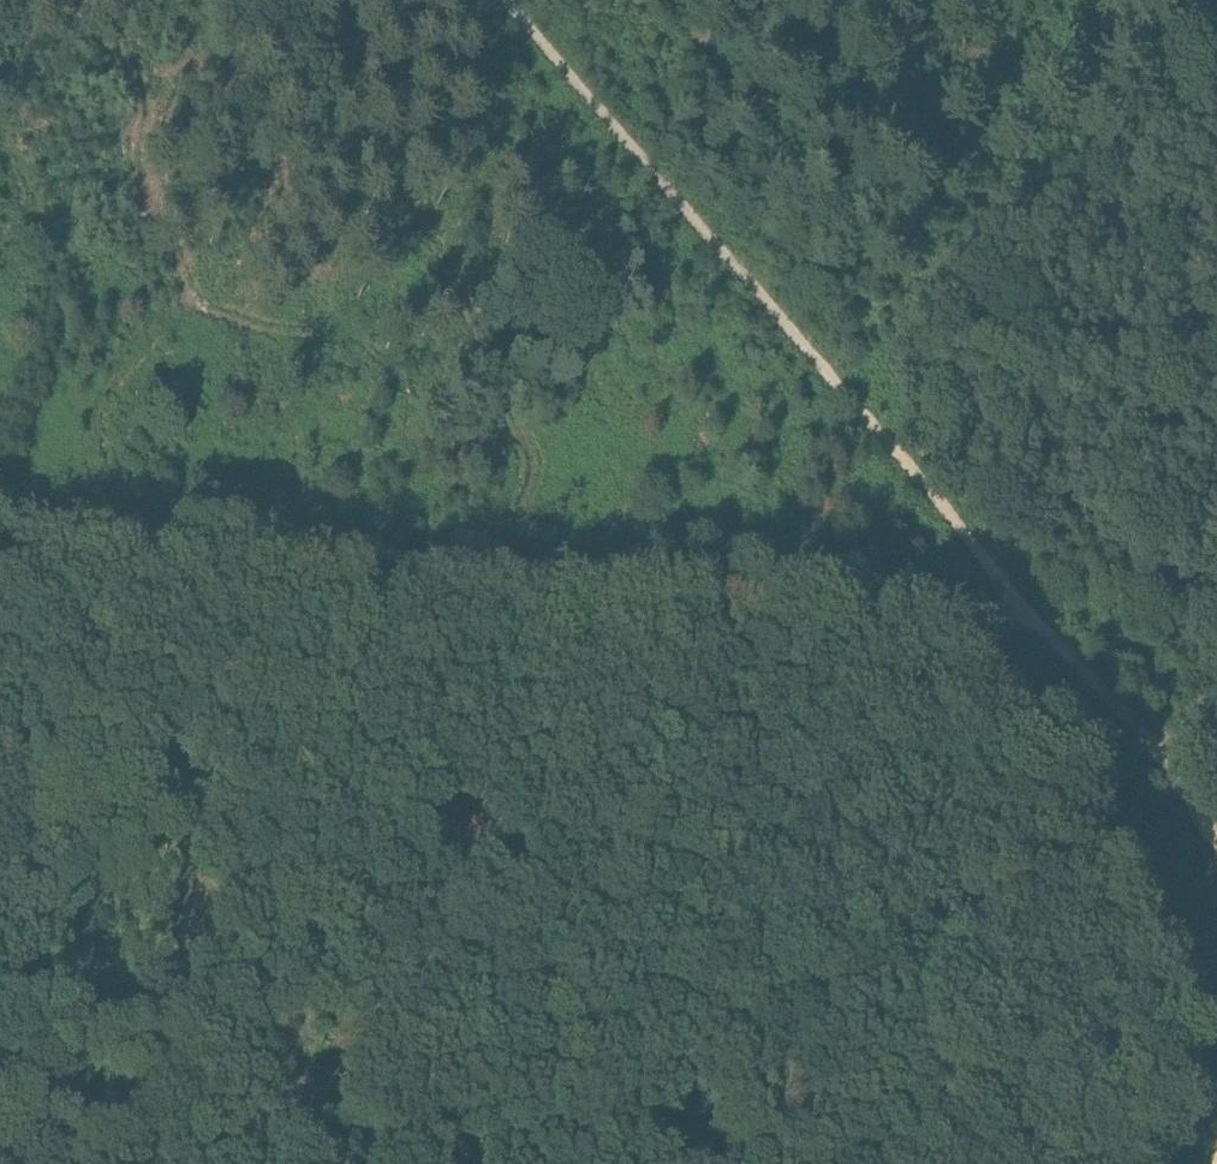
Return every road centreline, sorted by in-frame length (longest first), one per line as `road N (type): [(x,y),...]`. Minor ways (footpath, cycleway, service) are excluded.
road 1 (track): [(1039,626),(514,0)]
road 2 (track): [(1216,845),(1136,726),(1039,626)]

